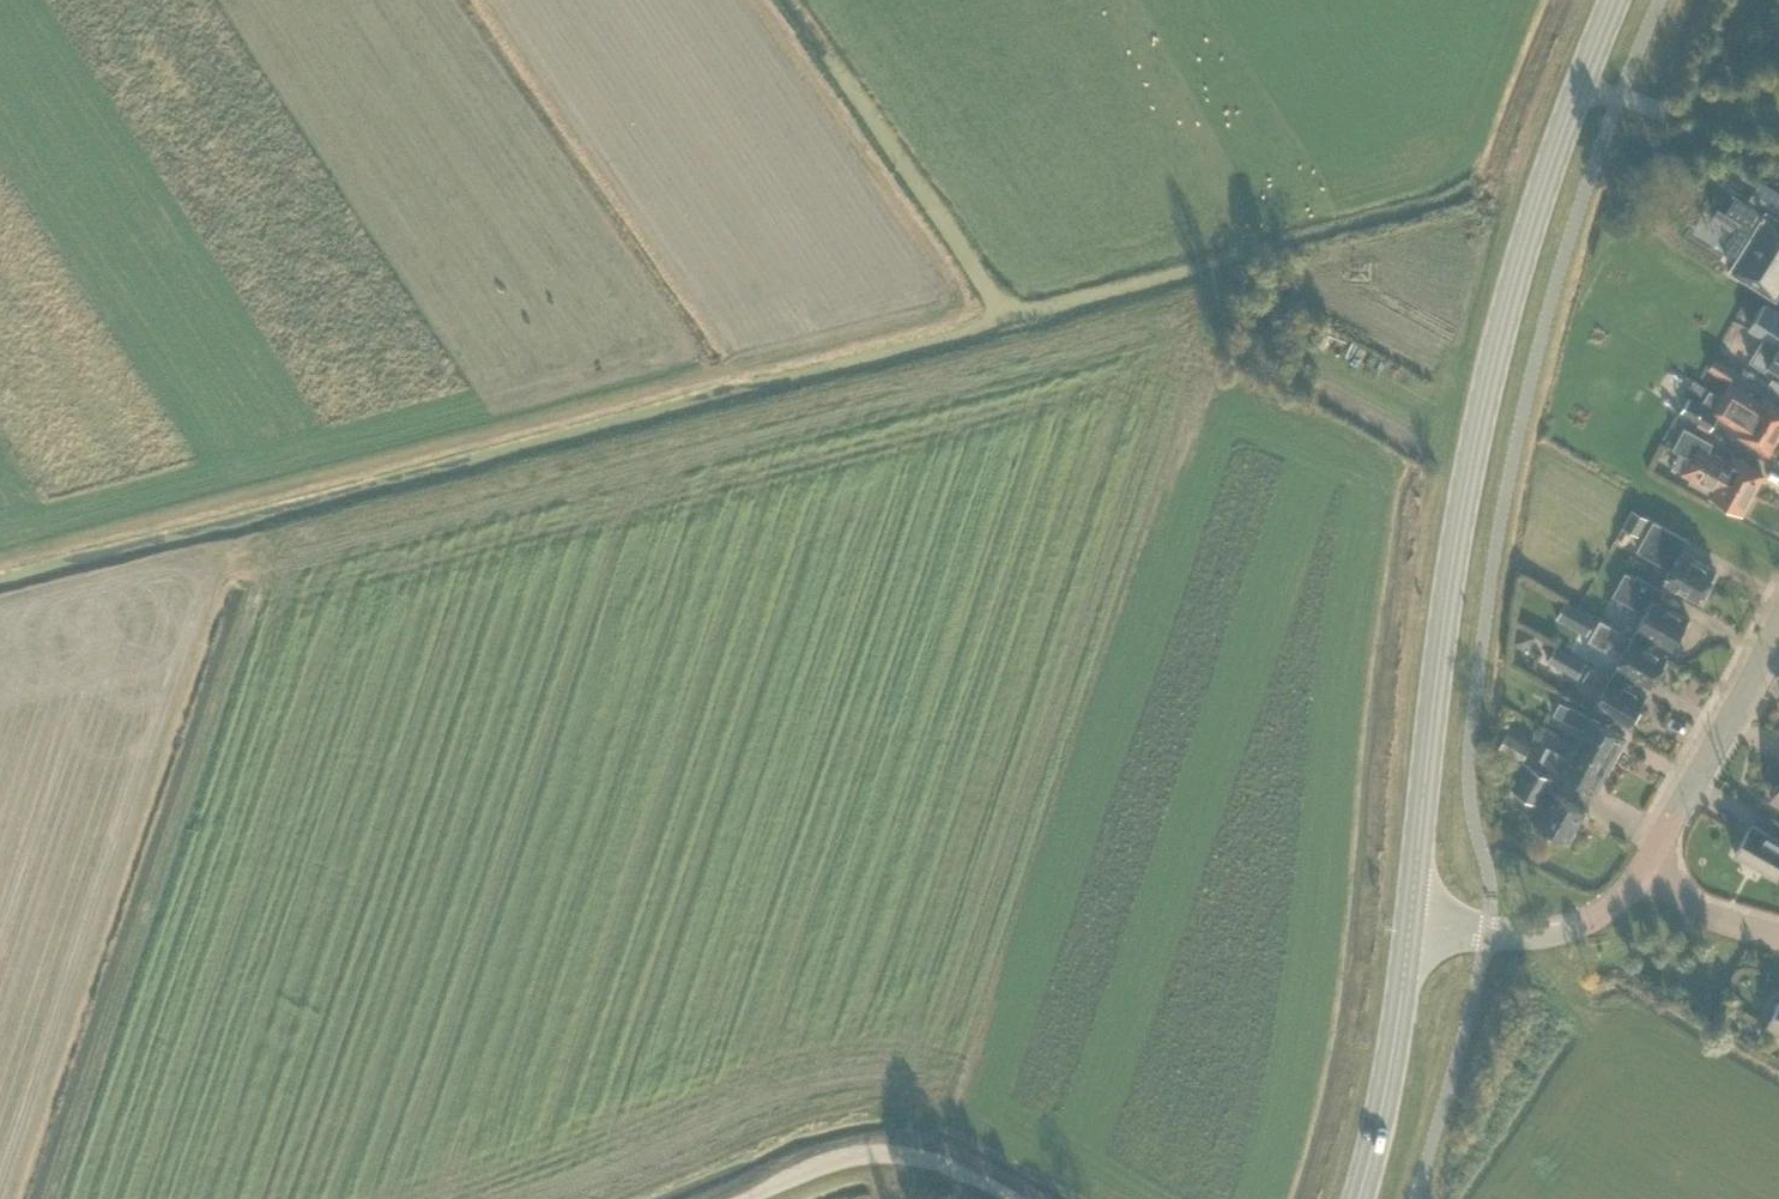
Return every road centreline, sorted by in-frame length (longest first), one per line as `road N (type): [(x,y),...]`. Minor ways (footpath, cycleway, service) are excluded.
road 1 (primary): [(1408,919),(1432,676),(1467,471),(1533,218),(1613,0)]
road 2 (primary): [(1359,1198),(1381,1113),(1408,919)]
road 3 (tertiary): [(1648,865),(1778,628)]
road 4 (tertiary): [(1408,919),(1487,933),(1561,929),(1602,912),(1648,865)]
road 5 (residential): [(1648,865),(1692,906),(1778,932)]

